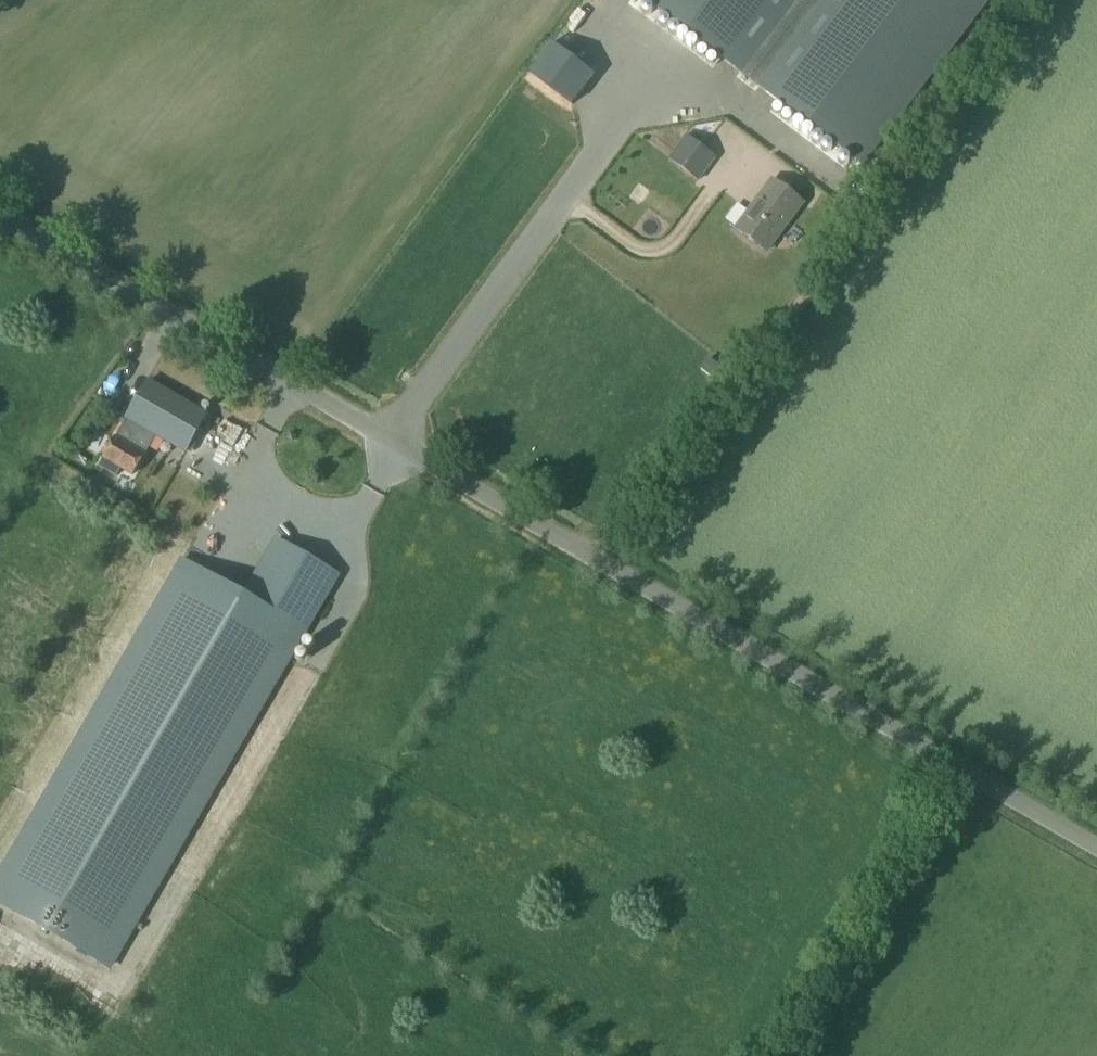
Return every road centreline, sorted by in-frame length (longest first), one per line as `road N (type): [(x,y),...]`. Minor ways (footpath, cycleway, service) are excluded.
road 1 (unclassified): [(1096,839),(0,214)]

